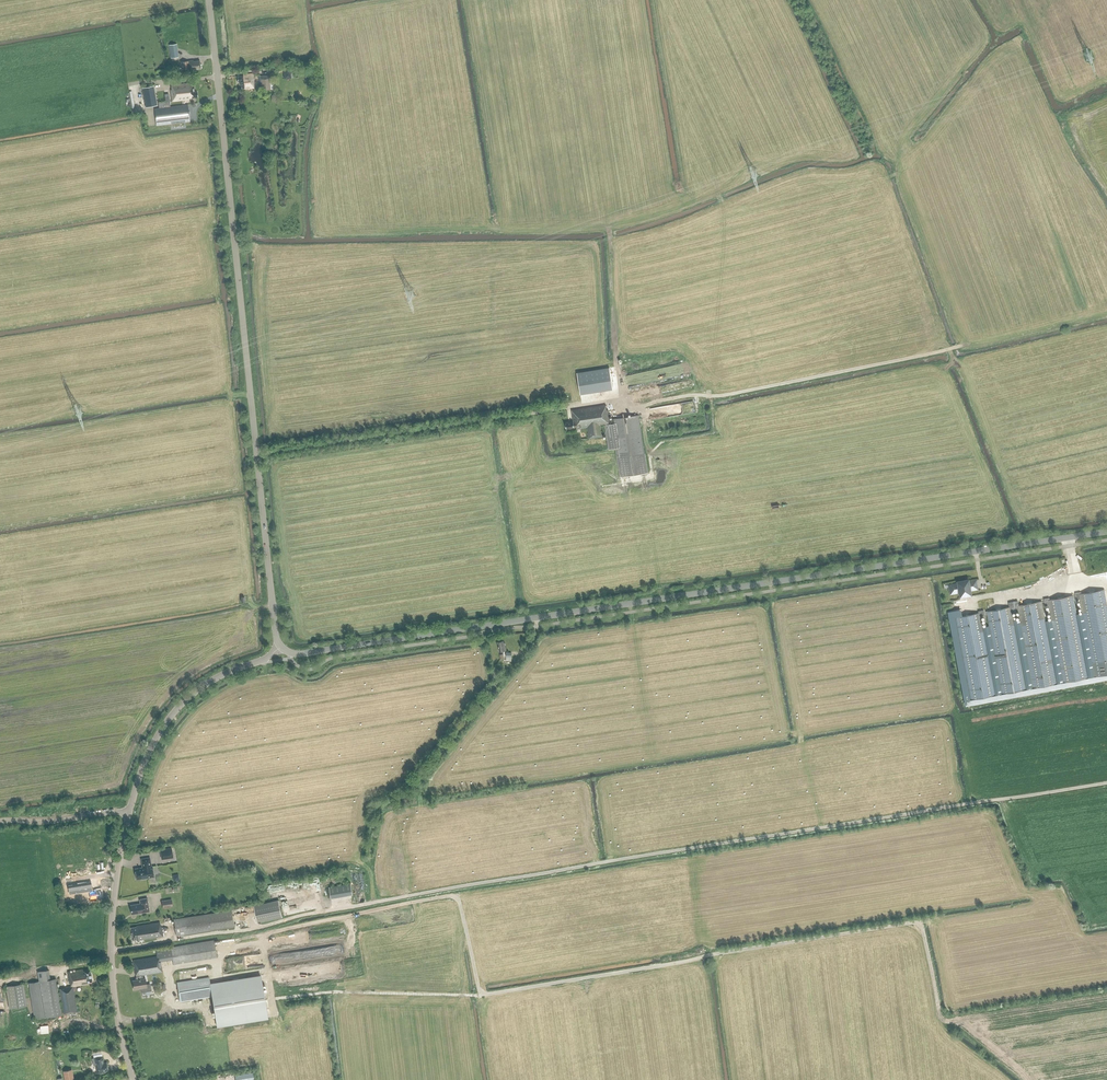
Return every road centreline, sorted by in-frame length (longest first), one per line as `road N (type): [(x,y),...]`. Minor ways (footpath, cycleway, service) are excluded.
road 1 (tertiary): [(292,653),(1106,532)]
road 2 (tertiary): [(259,454),(209,0)]
road 3 (unclassified): [(259,454),(538,412)]
road 4 (tertiary): [(132,1079),(111,967),(129,810)]
road 5 (tertiary): [(129,810),(143,763),(180,706),(281,647)]
road 6 (tertiary): [(281,647),(259,454)]
road 7 (tertiary): [(0,821),(129,810)]

